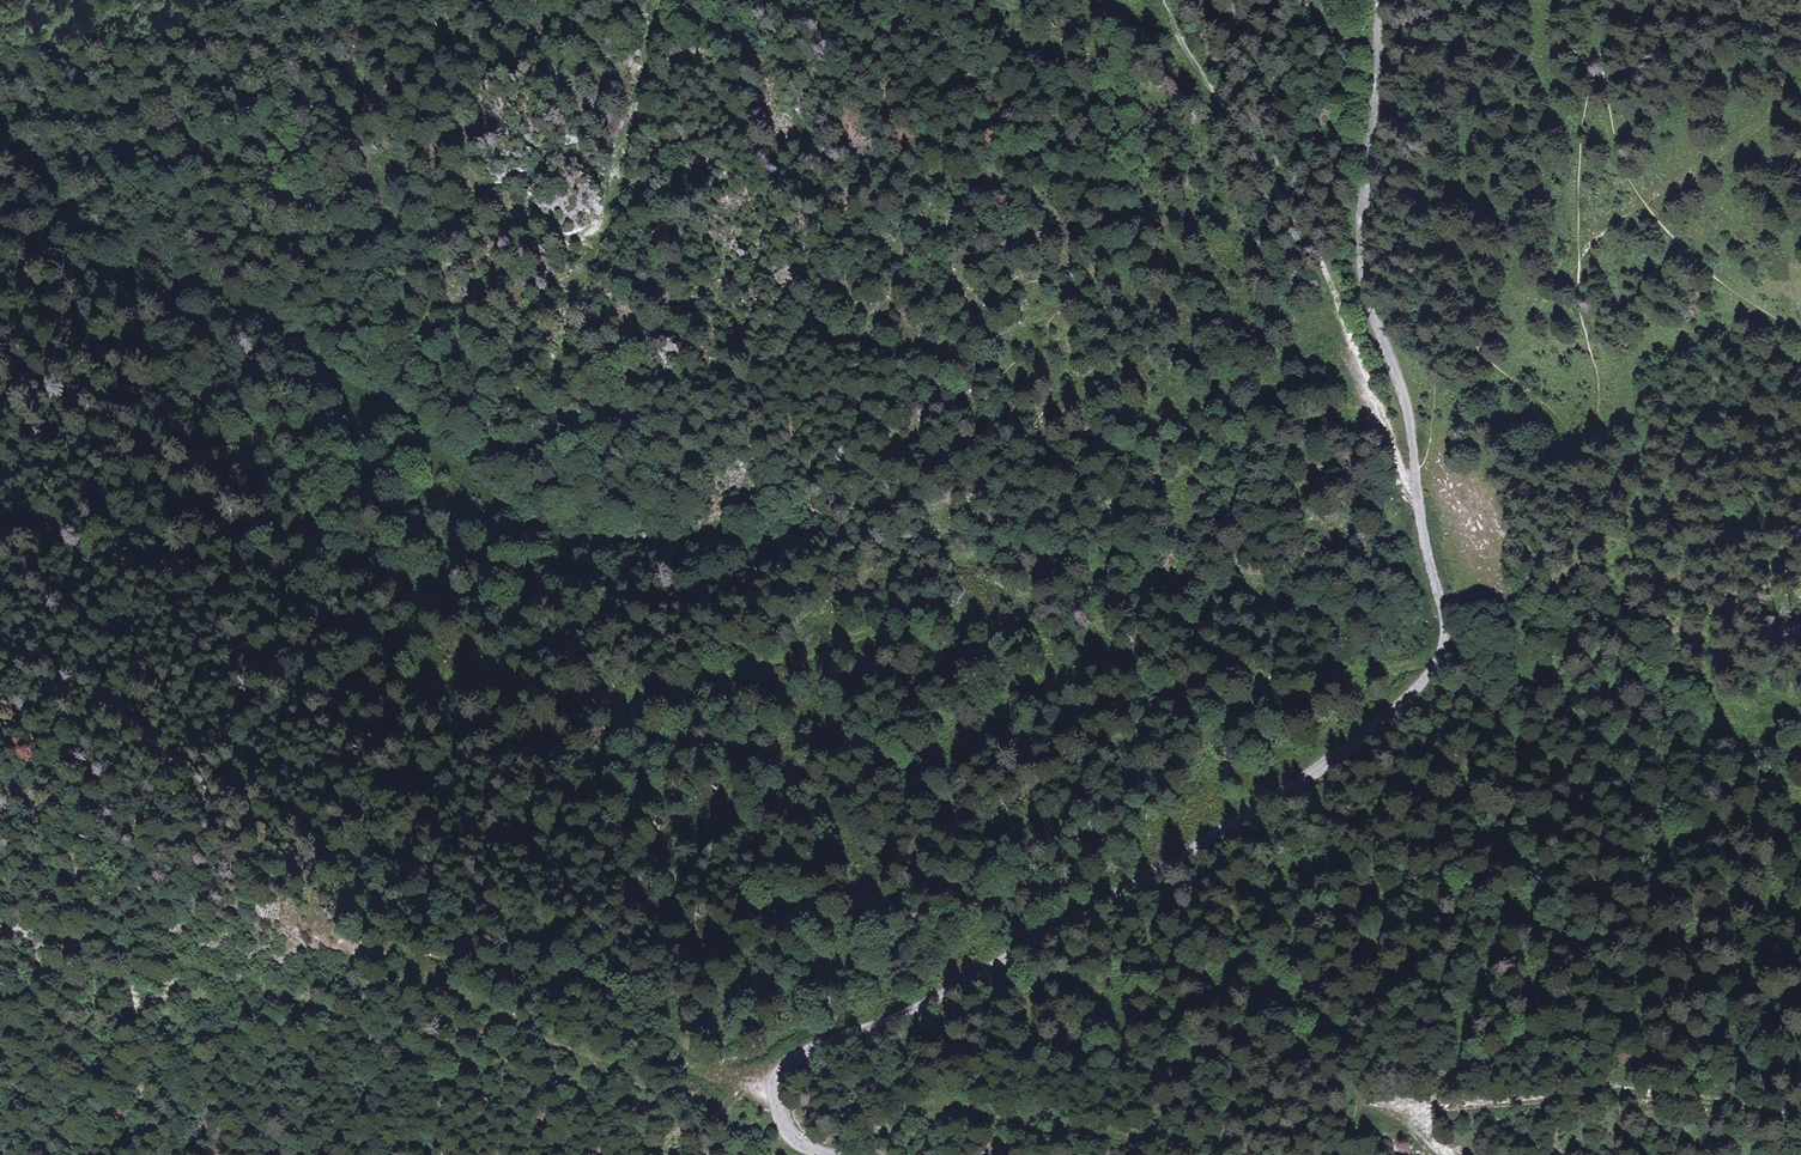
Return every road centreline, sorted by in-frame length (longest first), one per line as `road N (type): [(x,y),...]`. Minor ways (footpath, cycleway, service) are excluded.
road 1 (unclassified): [(1414,480),(1444,618),(1440,656),(1423,684),(1327,764),(1213,837),(932,1002),(799,1059),(785,1073),(777,1103),(791,1135),(834,1154)]
road 2 (unclassified): [(1414,480),(1410,415),(1364,270),(1382,0)]

